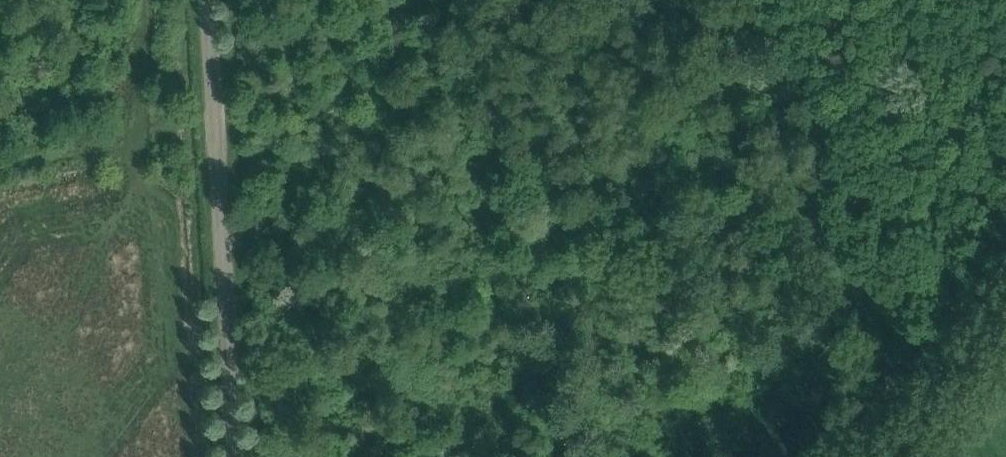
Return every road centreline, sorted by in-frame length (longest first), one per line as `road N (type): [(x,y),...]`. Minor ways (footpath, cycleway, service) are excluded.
road 1 (unclassified): [(236,456),(209,0)]
road 2 (track): [(899,456),(1005,314)]

